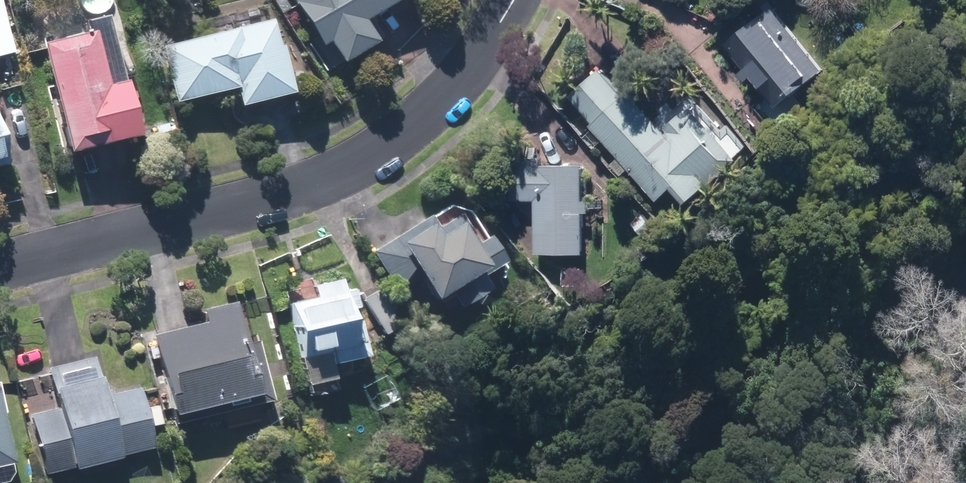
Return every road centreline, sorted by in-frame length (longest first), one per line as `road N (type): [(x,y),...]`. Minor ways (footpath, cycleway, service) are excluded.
road 1 (residential): [(511,0),(461,77),(352,166),(277,198),(0,261)]

